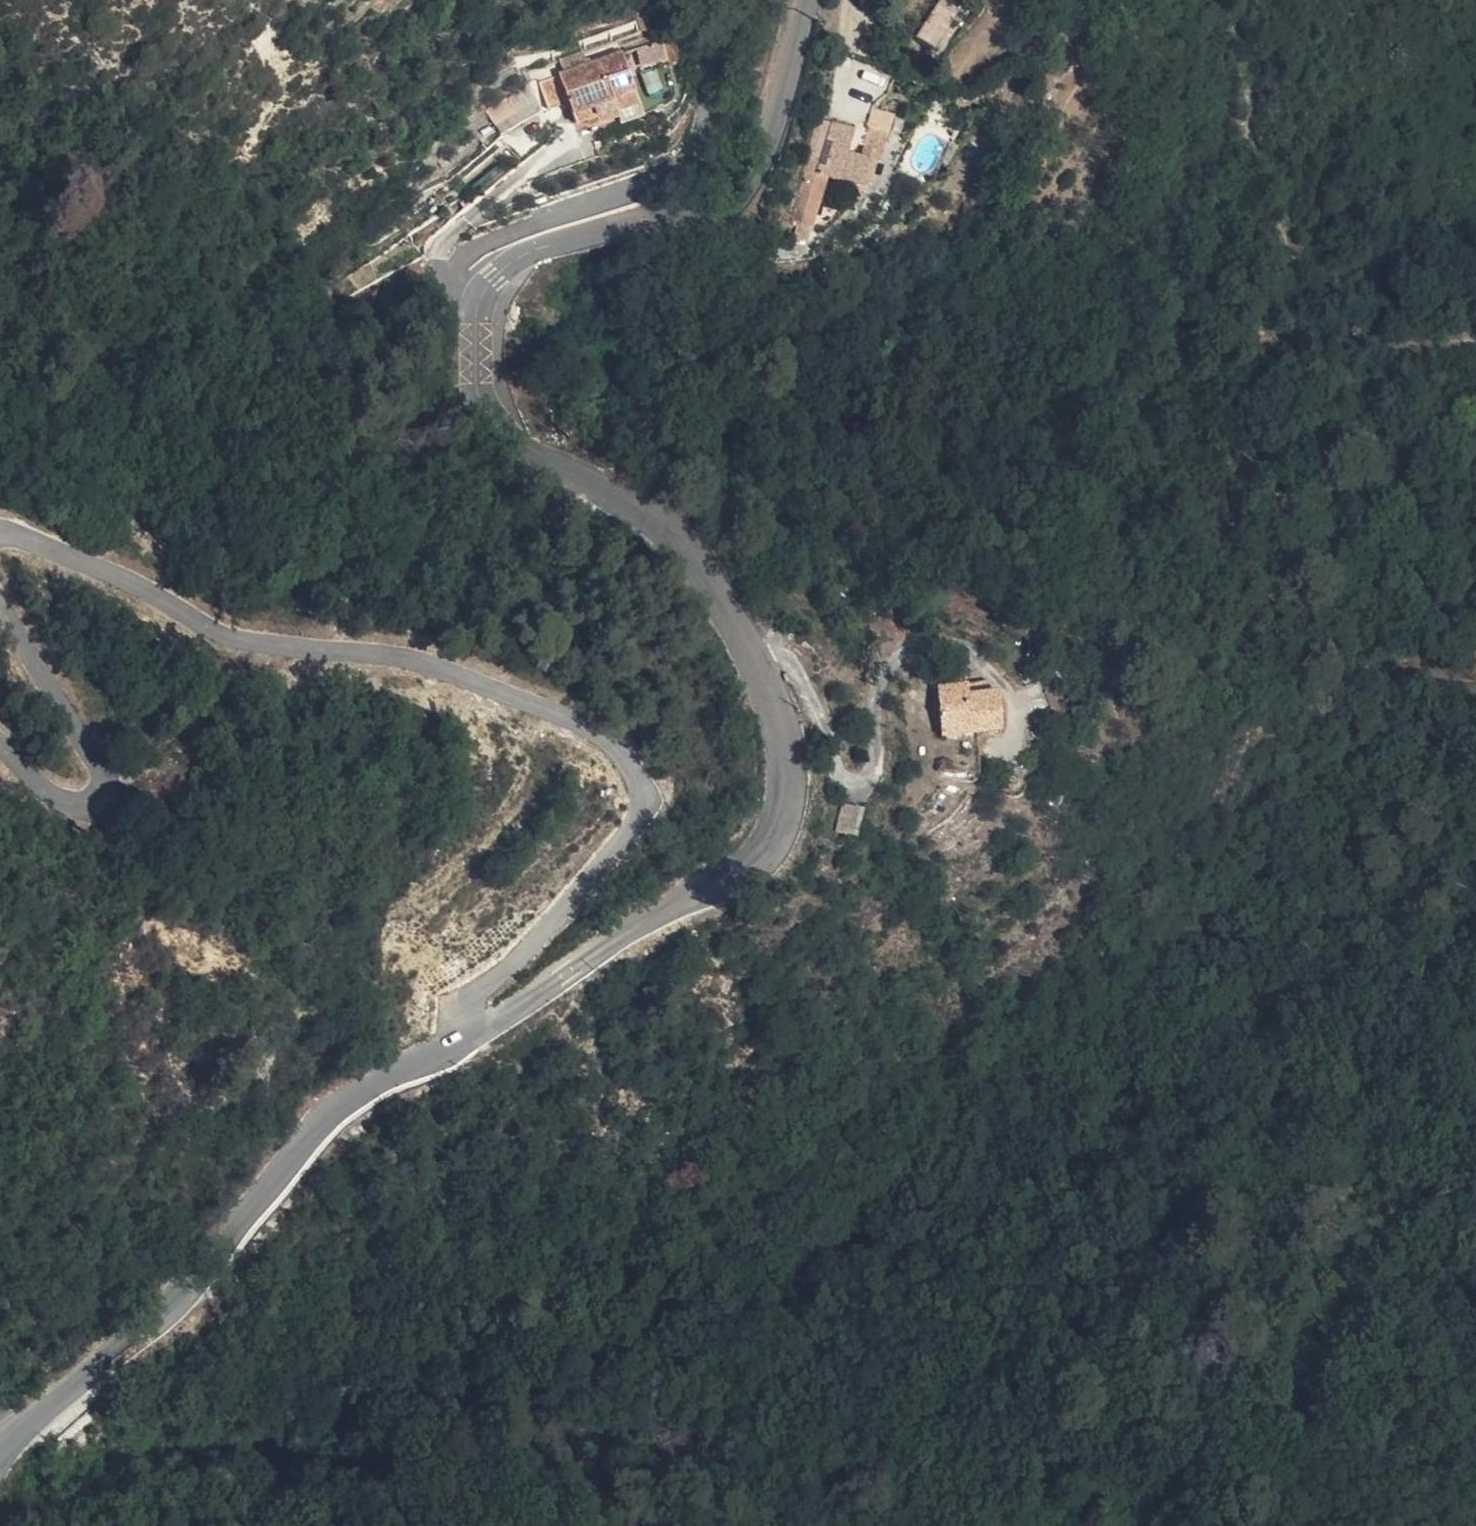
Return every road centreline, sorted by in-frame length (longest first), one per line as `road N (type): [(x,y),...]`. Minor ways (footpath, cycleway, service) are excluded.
road 1 (tertiary): [(484,298),(479,379),(488,408),(512,439),(565,475),(658,519),(688,547),(744,632),(782,727),(787,766),(776,832),(752,863),(631,929),(501,1017),(364,1088),(324,1120),(183,1298),(0,1451)]
road 2 (tertiary): [(803,0),(768,143),(743,192),(718,211),(547,244),(498,276),(484,298)]
road 3 (unclassified): [(718,0),(707,130),(680,170),(473,248),(458,265),(461,282),(484,298)]

